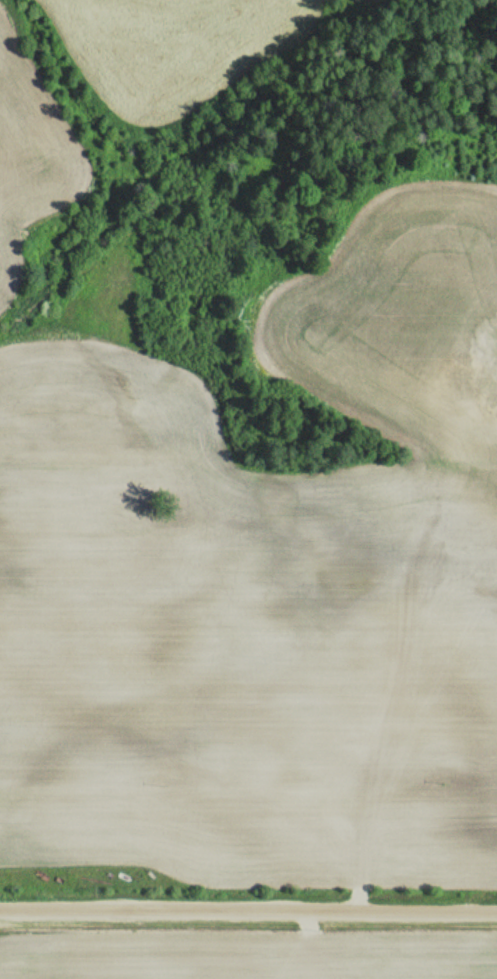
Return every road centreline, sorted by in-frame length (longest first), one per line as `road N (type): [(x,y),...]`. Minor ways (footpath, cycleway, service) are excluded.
road 1 (residential): [(0,909),(496,911)]

